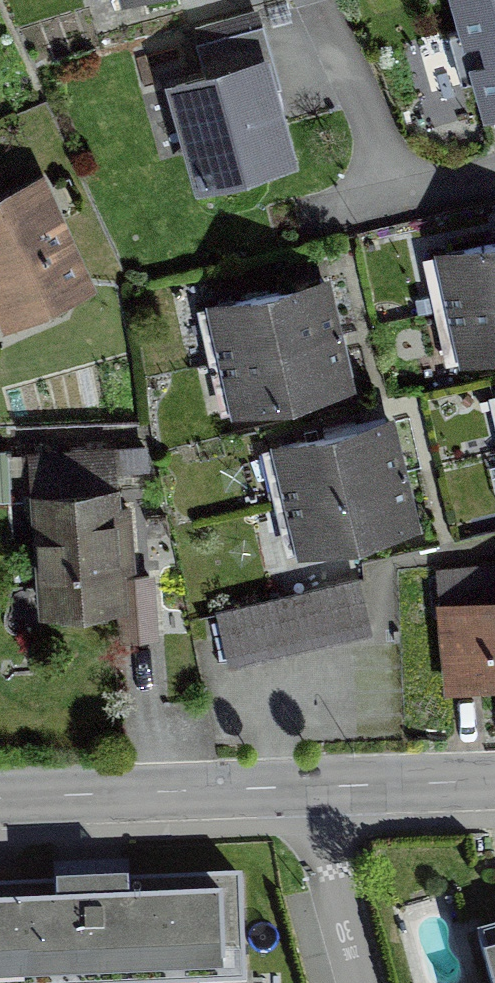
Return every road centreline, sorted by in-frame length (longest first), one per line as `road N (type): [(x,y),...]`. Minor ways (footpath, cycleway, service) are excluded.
road 1 (residential): [(494,175),(404,195),(313,0)]
road 2 (residential): [(0,802),(296,792)]
road 3 (residential): [(356,982),(296,792)]
road 4 (residential): [(296,792),(494,788)]

